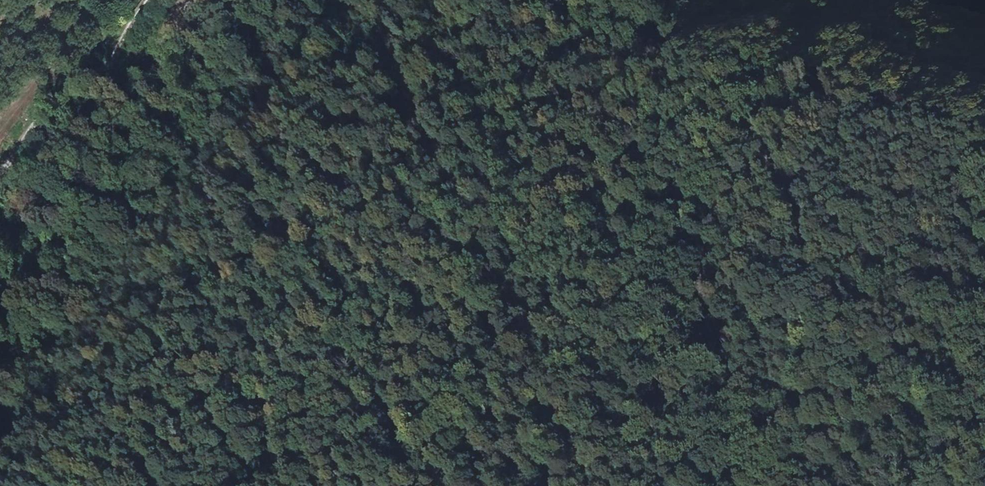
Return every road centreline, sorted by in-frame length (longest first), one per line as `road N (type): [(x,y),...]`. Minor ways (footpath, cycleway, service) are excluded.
road 1 (track): [(151,0),(114,59),(70,87),(0,180)]

